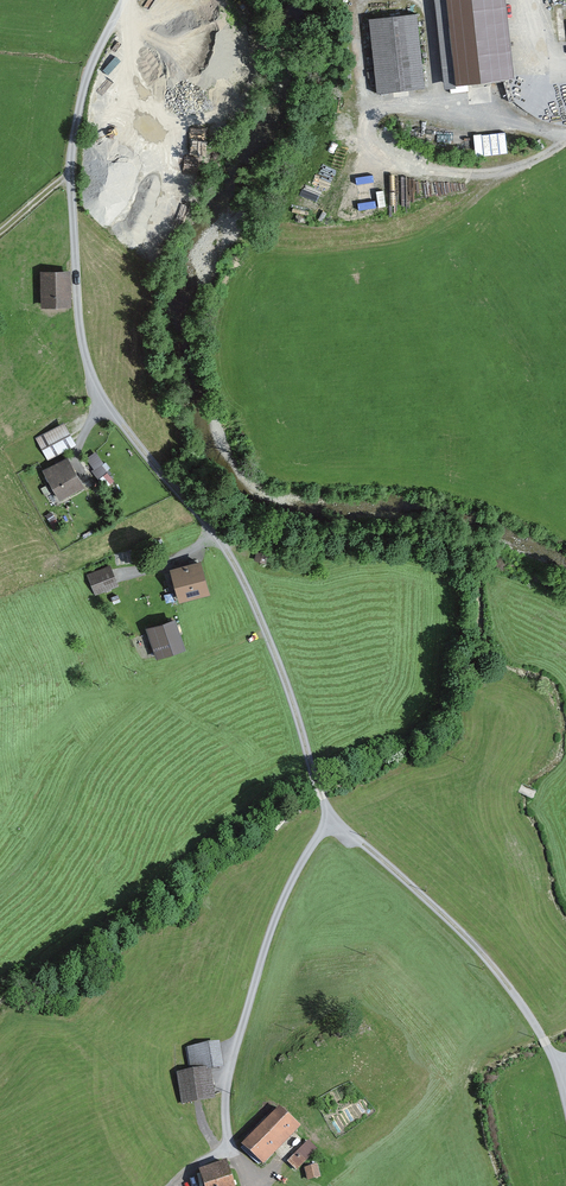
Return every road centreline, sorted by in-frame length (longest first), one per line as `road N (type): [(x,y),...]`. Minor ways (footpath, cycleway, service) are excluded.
road 1 (unclassified): [(565,1096),(560,1068),(495,970),(451,919),(330,819),(244,577),(95,396),(78,312),(70,174),(89,71),(125,0)]
road 2 (track): [(266,629),(180,667),(146,694),(89,750),(48,829),(0,881)]
road 3 (track): [(395,111),(565,138)]
road 4 (track): [(360,0),(352,25),(359,82),(376,108),(395,111)]
road 5 (track): [(445,119),(417,0)]

